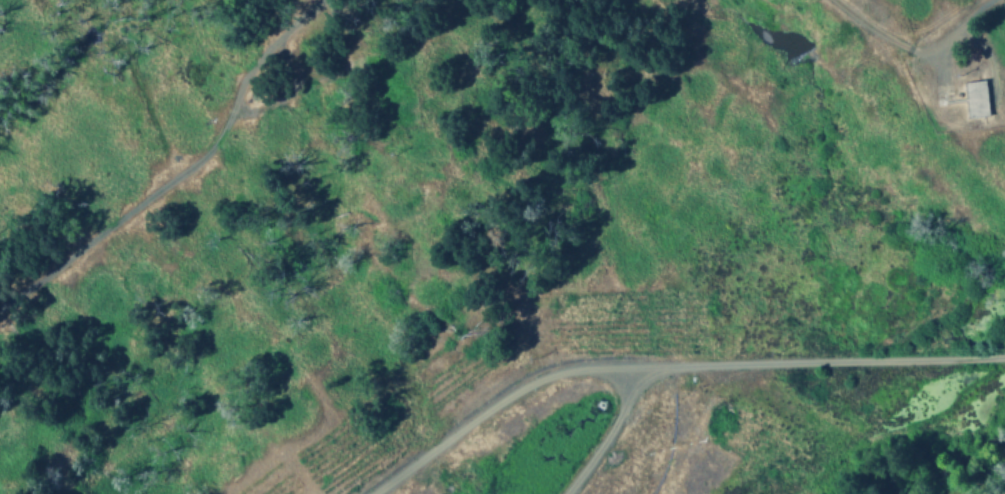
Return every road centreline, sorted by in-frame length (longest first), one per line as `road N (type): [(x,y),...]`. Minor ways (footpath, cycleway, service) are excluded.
road 1 (residential): [(1004,360),(760,367),(671,360),(574,373),(534,383),(379,493)]
road 2 (residential): [(238,93),(223,137),(194,170),(0,310)]
road 3 (residential): [(281,36),(242,79),(239,106),(250,114),(265,111),(294,82),(281,36)]
road 4 (residential): [(993,0),(933,54),(905,50),(828,0)]

